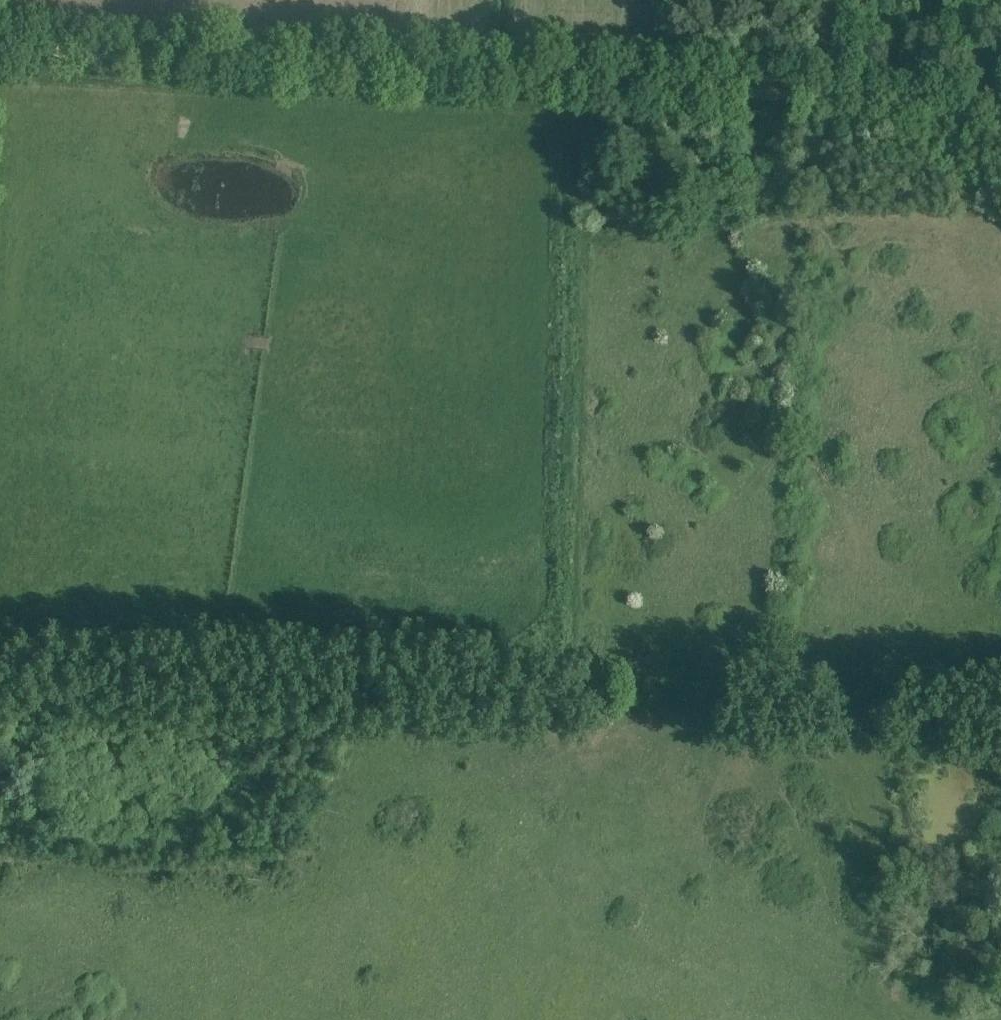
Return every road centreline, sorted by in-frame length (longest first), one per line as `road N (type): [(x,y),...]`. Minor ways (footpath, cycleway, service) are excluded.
road 1 (track): [(0,47),(1000,105)]
road 2 (track): [(0,692),(1000,738)]

